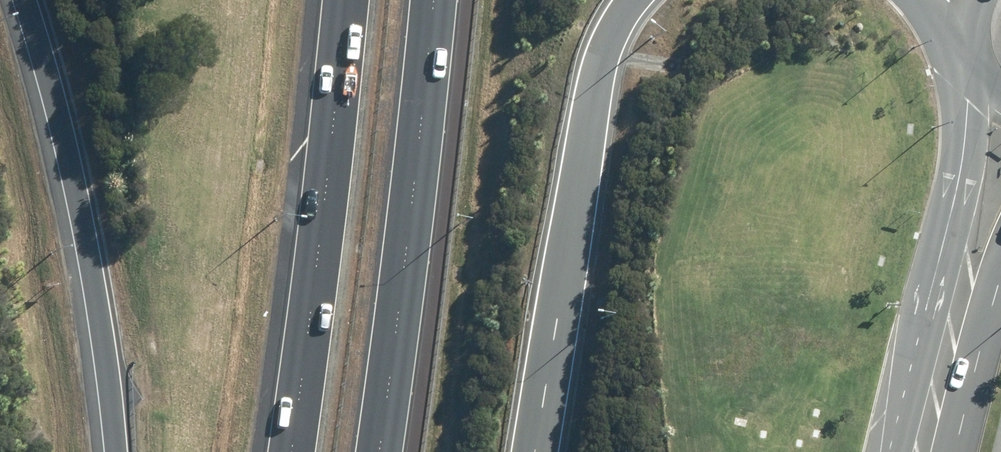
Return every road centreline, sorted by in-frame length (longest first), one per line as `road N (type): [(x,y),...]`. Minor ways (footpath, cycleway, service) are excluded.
road 1 (motorway): [(640,0),(601,78),(540,451)]
road 2 (motorway): [(108,451),(88,299),(9,0)]
road 3 (motorway): [(434,0),(380,451)]
road 4 (motorway): [(292,451),(345,0)]
road 5 (secondary): [(923,451),(959,201),(969,65)]
road 6 (secondary): [(1000,274),(936,451)]

